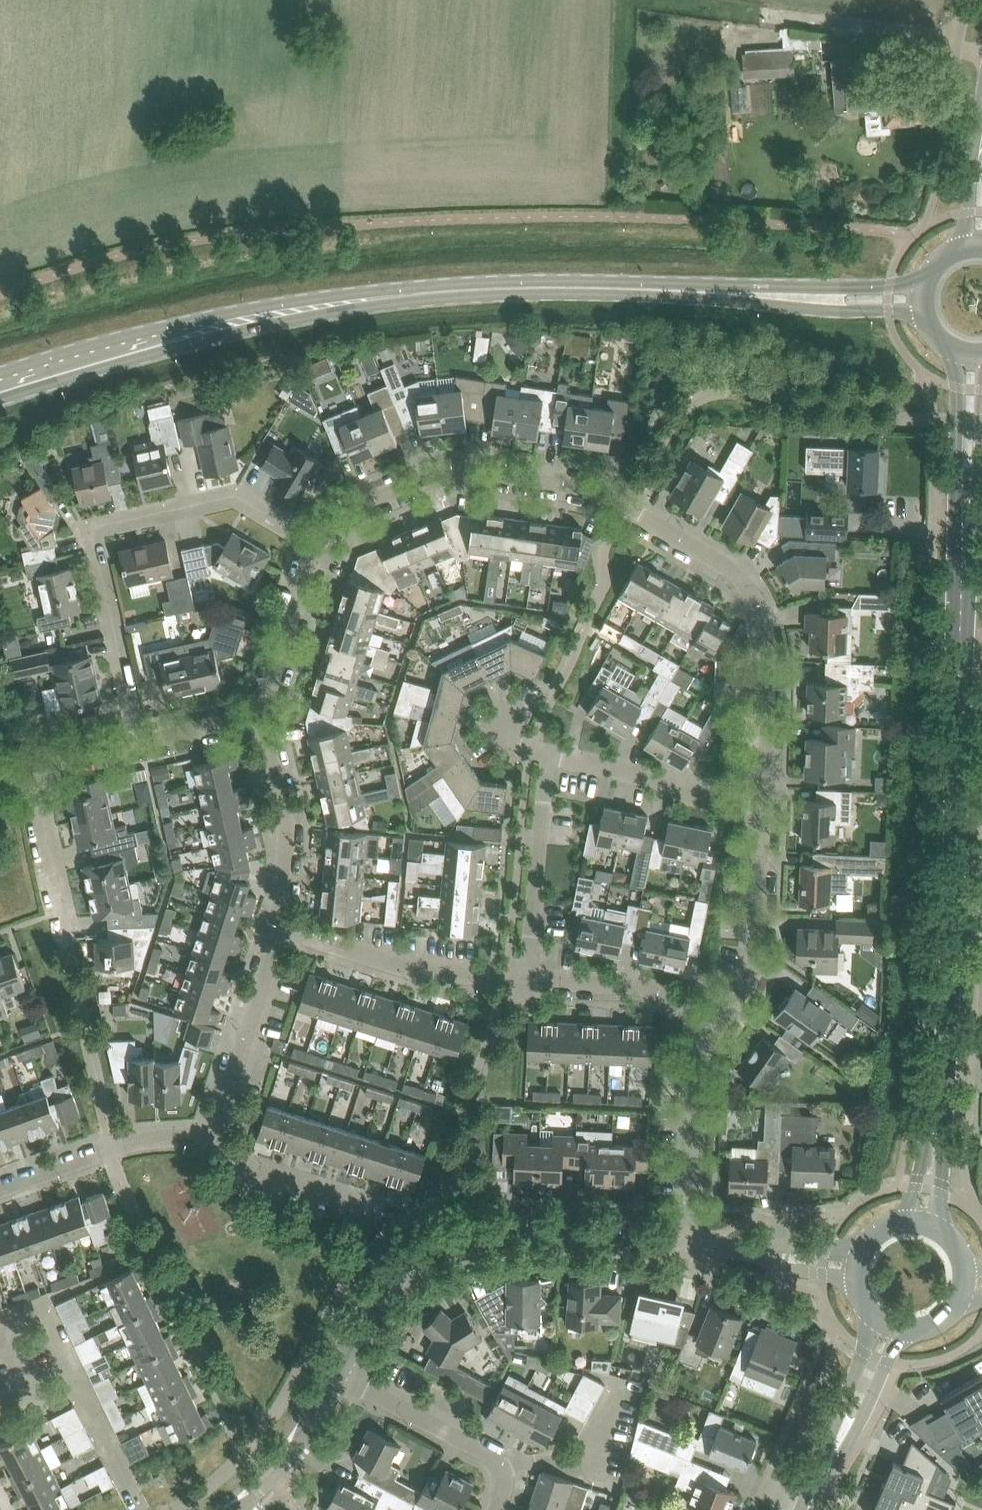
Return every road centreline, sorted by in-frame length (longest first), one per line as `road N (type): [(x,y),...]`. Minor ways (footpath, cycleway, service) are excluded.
road 1 (tertiary): [(918,299),(617,288),(416,293),(243,319),(0,386)]
road 2 (tertiary): [(925,1217),(948,1018),(971,356)]
road 3 (residential): [(318,544),(358,506),(427,478),(473,471),(589,489),(716,558),(748,587),(764,627),(763,808)]
road 4 (residential): [(140,743),(96,531),(235,498),(318,544)]
road 5 (unclassified): [(690,1242),(534,1227),(449,1238),(406,1267),(377,1299),(338,1373)]
road 6 (residential): [(527,979),(403,966),(279,927)]
road 7 (residential): [(763,808),(757,957),(714,1032)]
road 8 (residential): [(497,1509),(504,1482),(497,1462),(338,1373)]
road 9 (residential): [(554,754),(527,979)]
road 10 (residential): [(279,927),(287,825),(257,711)]
road 11 (residential): [(209,1133),(221,1119),(279,927)]
road 12 (residential): [(0,1188),(125,1143),(209,1133)]
road 13 (residential): [(763,808),(554,754)]
road 14 (residential): [(714,1032),(700,1068),(690,1242)]
road 15 (residential): [(714,1032),(640,985),(527,979)]
road 16 (tertiary): [(877,1321),(808,1507)]
road 17 (tertiary): [(808,1507),(901,1333)]
road 18 (residential): [(379,1212),(241,1166),(209,1133)]
road 19 (residential): [(63,945),(66,915),(32,768)]
road 20 (residential): [(257,711),(318,544)]
road 21 (unclassified): [(338,1373),(292,1454),(239,1509)]
road 22 (unclassified): [(854,1266),(690,1242)]
road 23 (residential): [(140,743),(257,711)]

